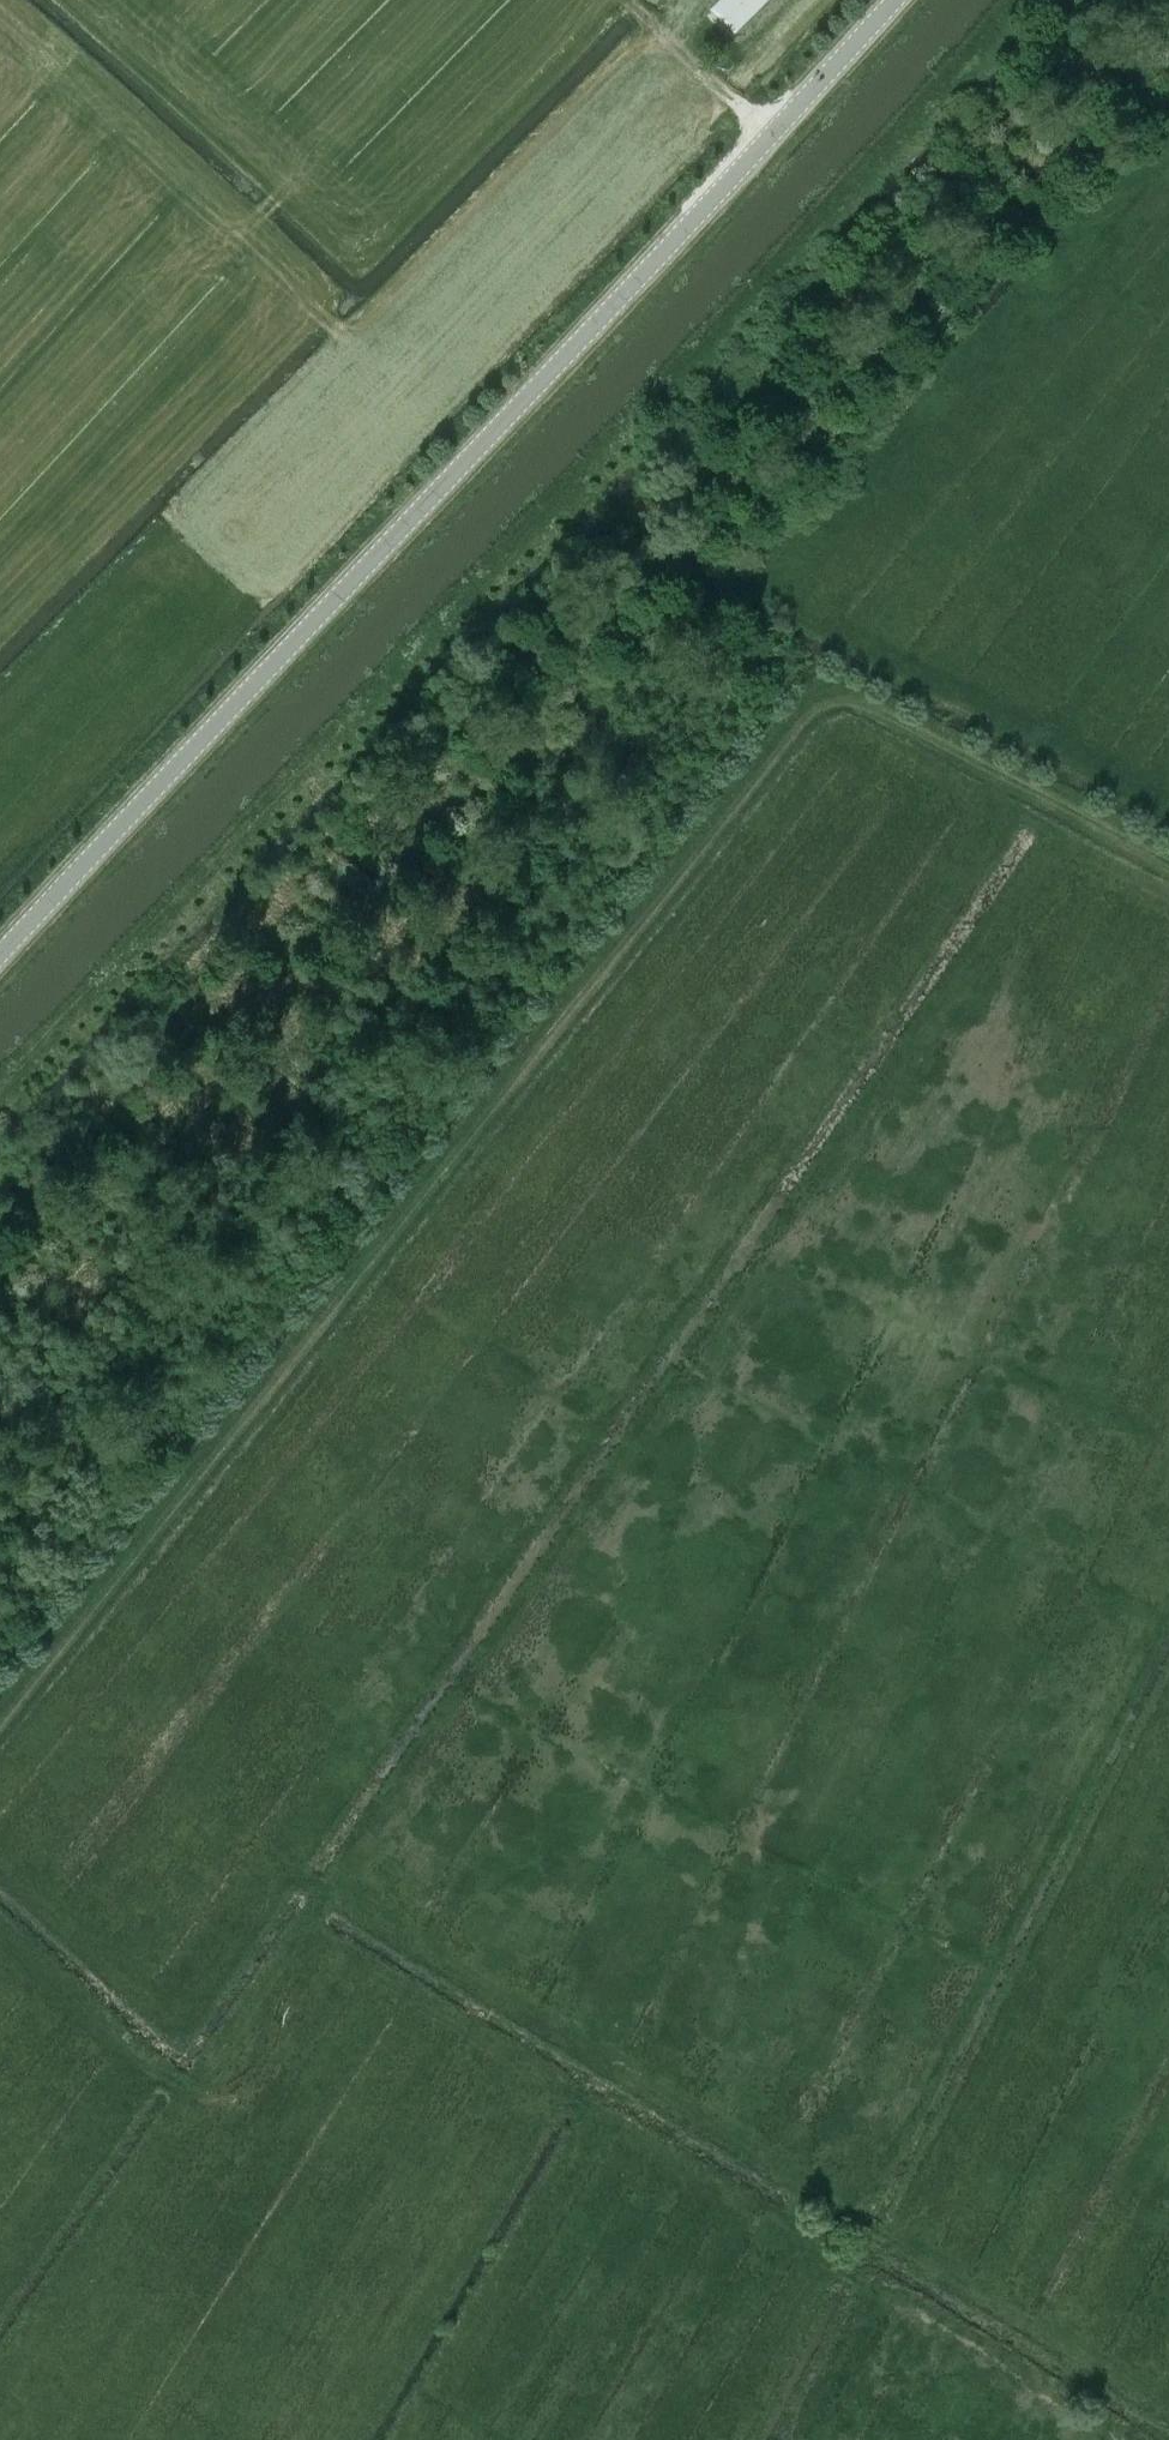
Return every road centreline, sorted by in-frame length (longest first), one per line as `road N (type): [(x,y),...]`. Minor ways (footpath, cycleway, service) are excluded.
road 1 (unclassified): [(901,0),(440,505),(0,967)]
road 2 (track): [(627,0),(773,132)]

